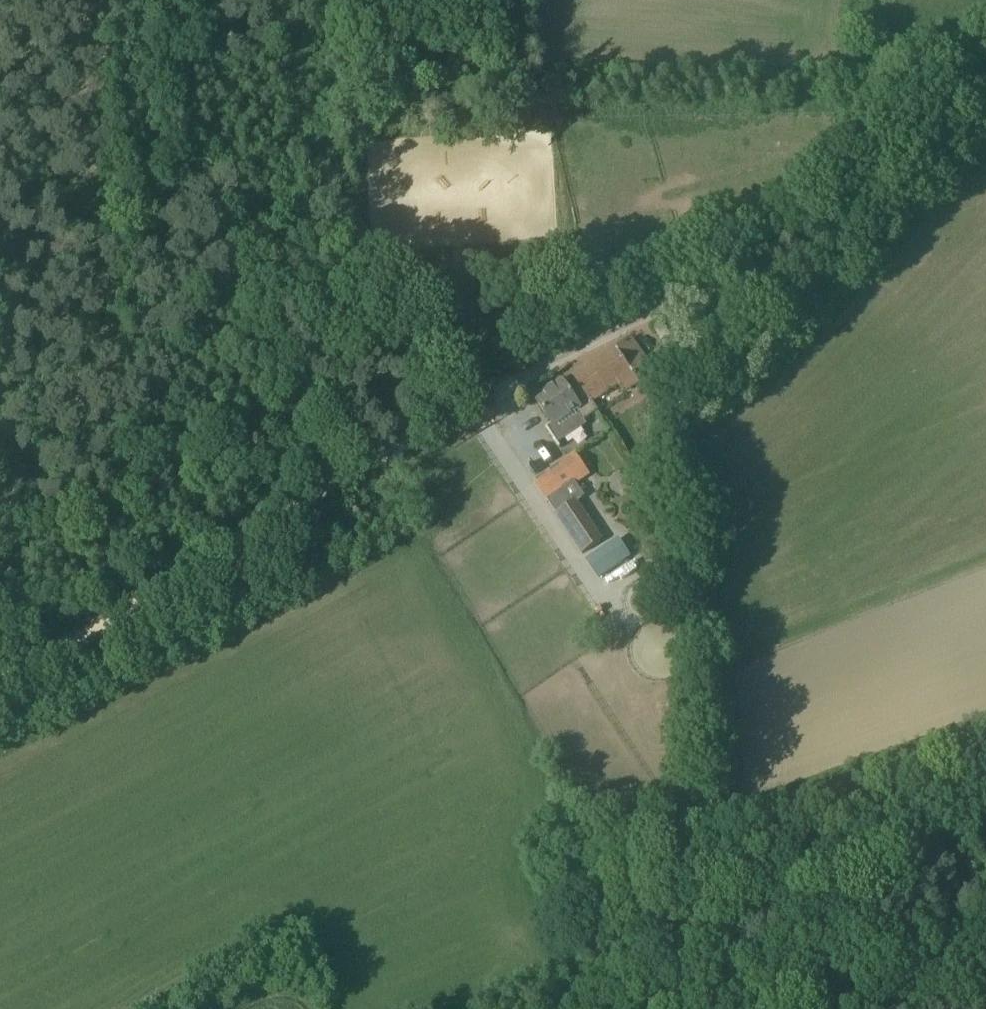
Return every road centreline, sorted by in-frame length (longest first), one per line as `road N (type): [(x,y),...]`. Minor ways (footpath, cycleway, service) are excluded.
road 1 (unclassified): [(215,552),(778,256),(859,198),(985,73)]
road 2 (track): [(985,937),(896,946),(671,1008)]
road 3 (track): [(0,669),(215,552)]

